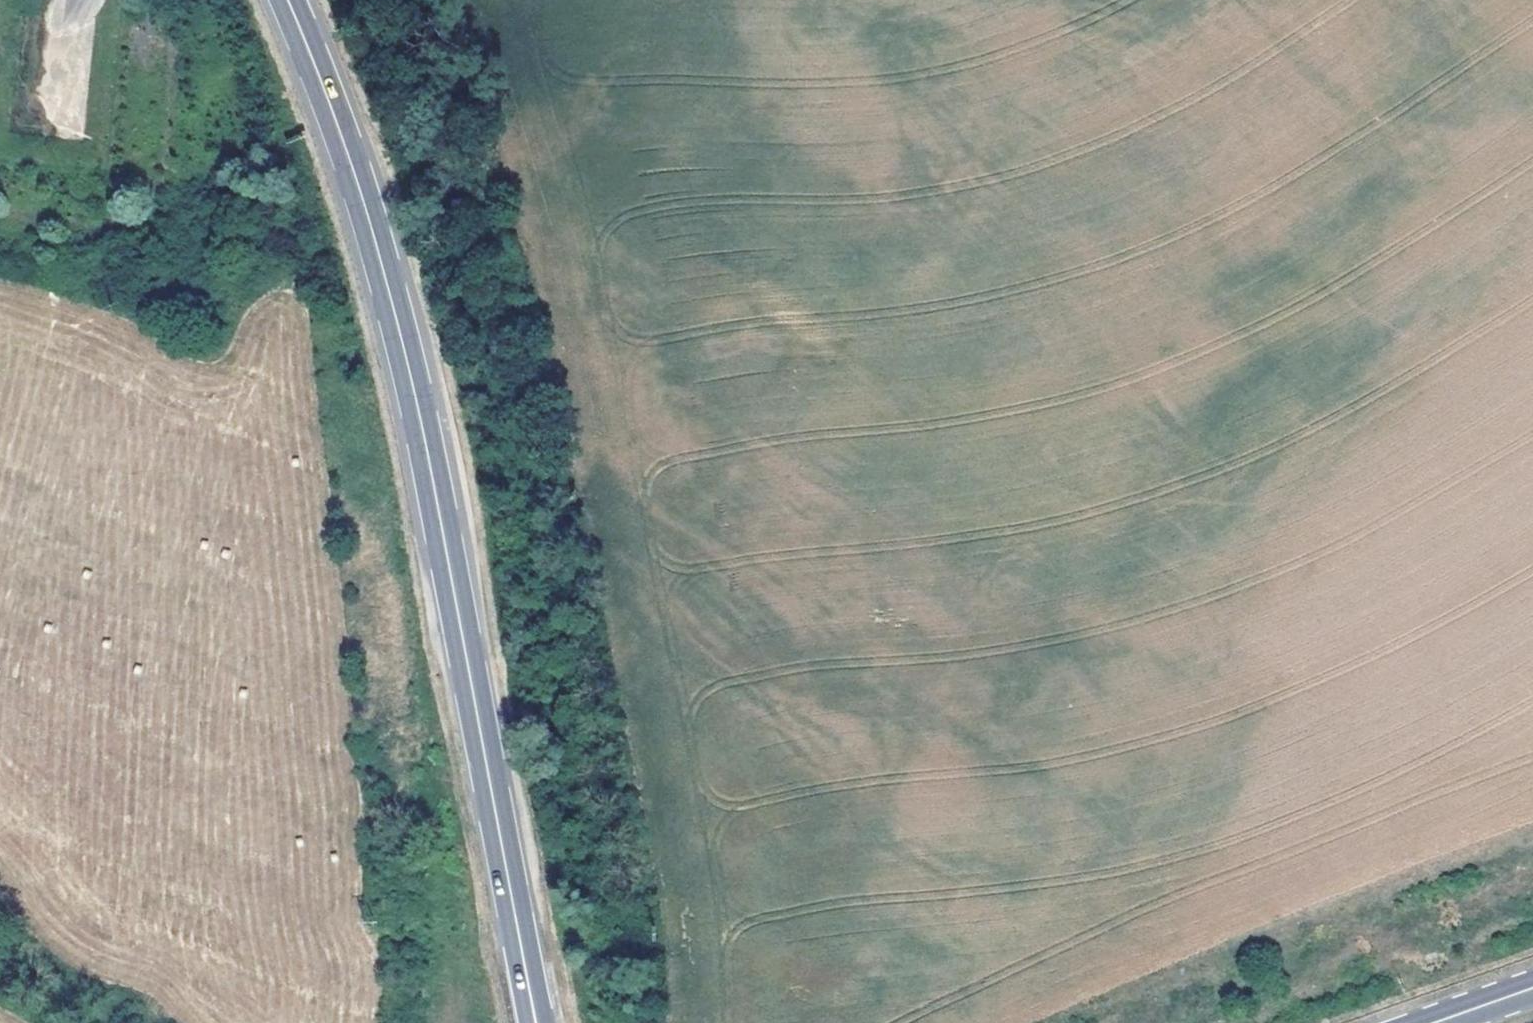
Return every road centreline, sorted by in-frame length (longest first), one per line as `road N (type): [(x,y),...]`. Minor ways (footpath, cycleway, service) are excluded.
road 1 (primary): [(285,0),(334,121),(406,369),(529,1022)]

